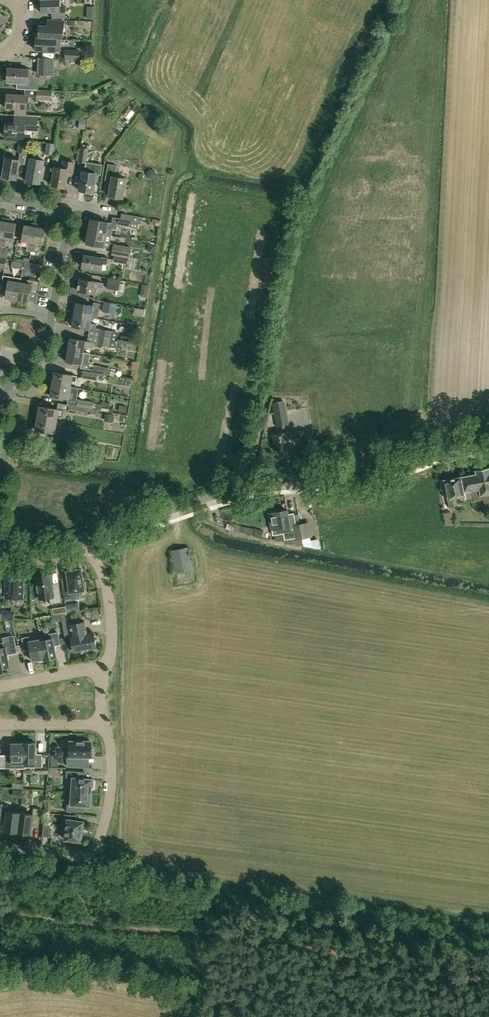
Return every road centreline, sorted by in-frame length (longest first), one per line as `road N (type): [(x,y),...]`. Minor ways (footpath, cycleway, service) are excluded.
road 1 (tertiary): [(86,540),(231,491),(488,444)]
road 2 (residential): [(100,723),(110,781),(100,840),(86,854),(0,845)]
road 3 (residential): [(100,669),(110,656),(110,617),(86,540)]

